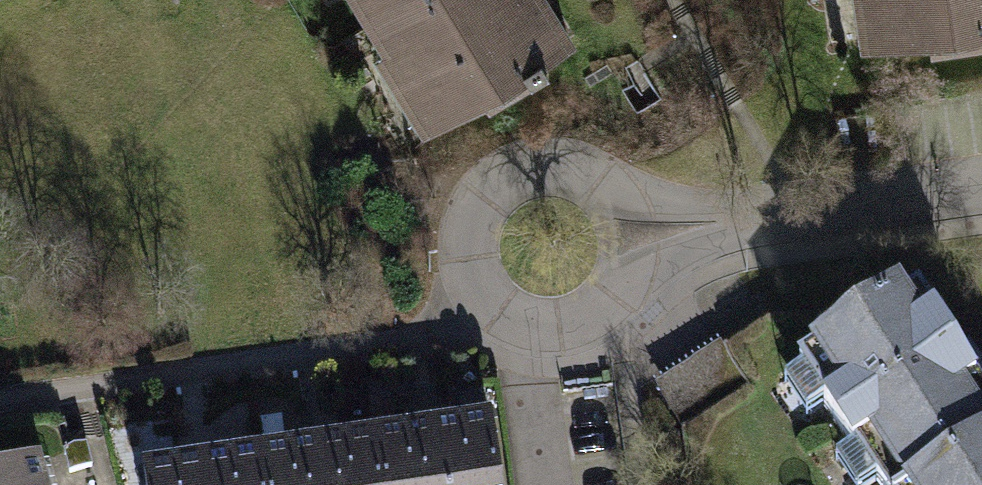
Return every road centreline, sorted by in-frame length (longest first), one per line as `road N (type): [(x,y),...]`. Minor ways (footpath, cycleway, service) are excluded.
road 1 (residential): [(790,228),(647,200),(572,173),(532,175),(505,187),(486,208),(472,255),(490,303),(544,329),(577,326),(716,251)]
road 2 (residential): [(981,194),(790,228)]

